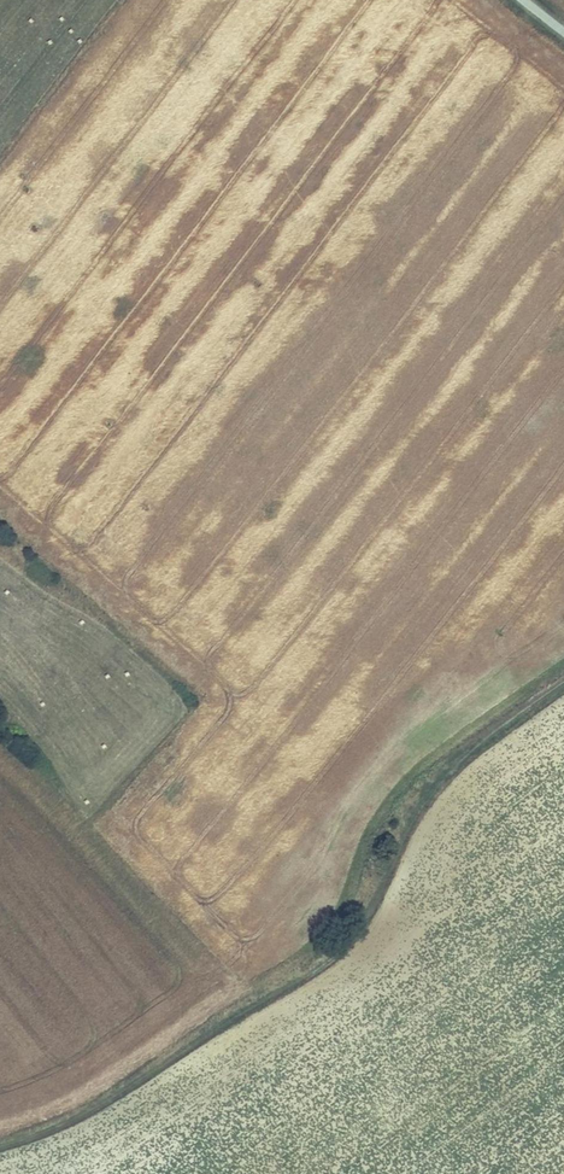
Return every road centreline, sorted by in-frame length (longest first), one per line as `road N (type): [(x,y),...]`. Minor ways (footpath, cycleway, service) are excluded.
road 1 (track): [(0,1148),(102,1107),(252,1001),(329,964),(357,930),(422,806),(456,766),(563,688)]

